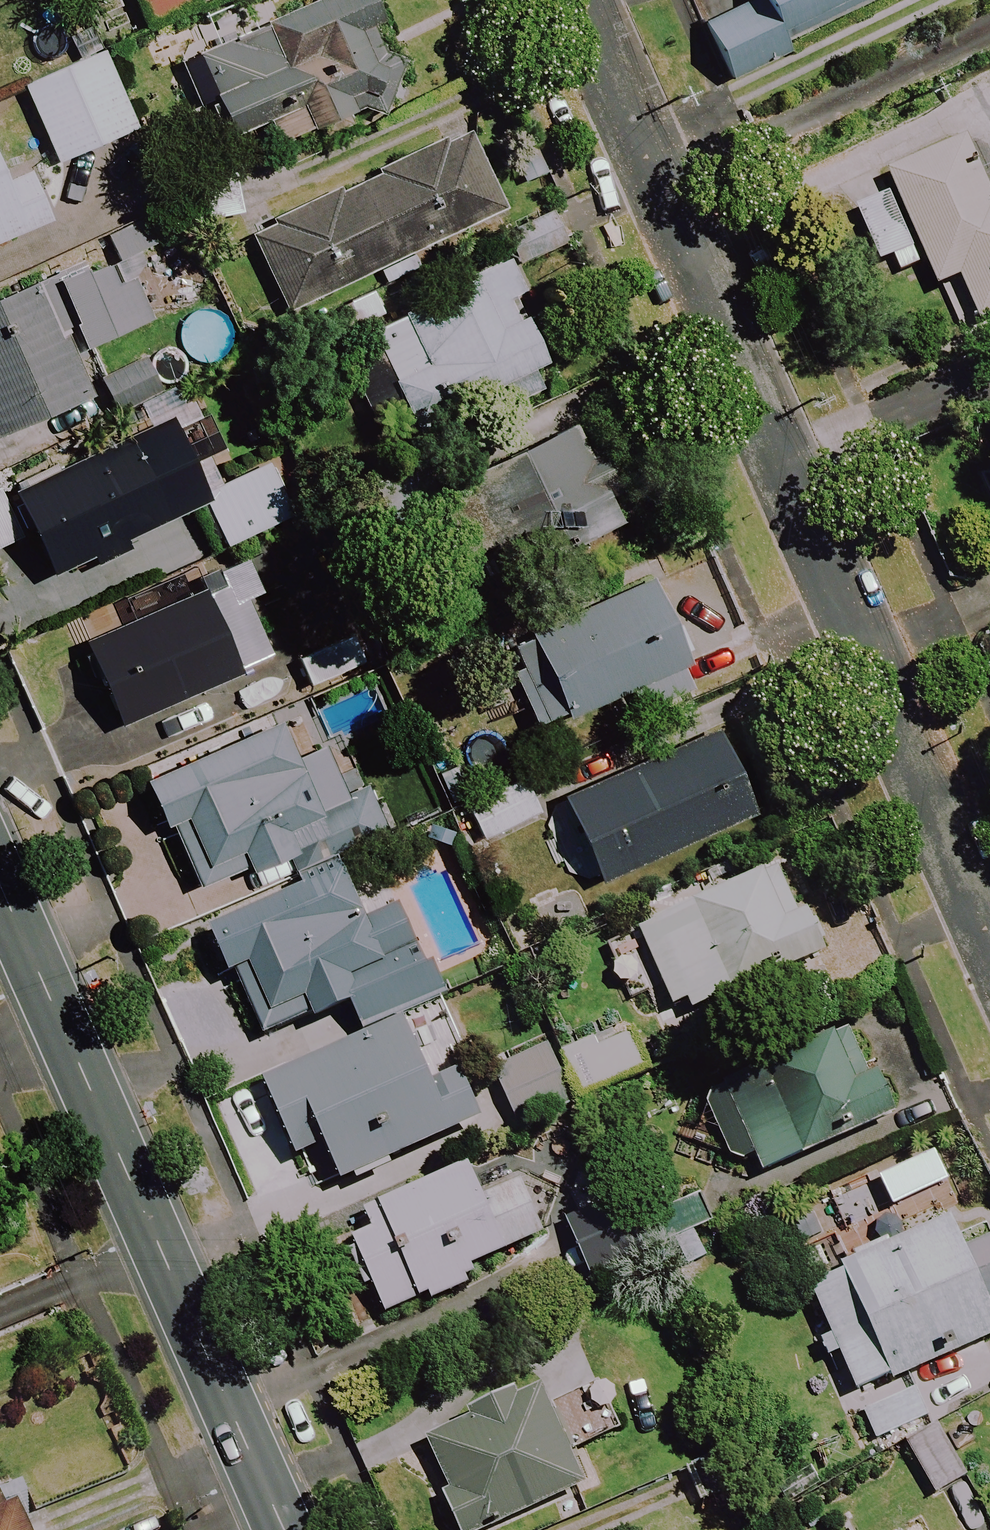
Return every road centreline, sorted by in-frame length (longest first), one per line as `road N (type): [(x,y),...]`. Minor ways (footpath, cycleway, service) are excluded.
road 1 (residential): [(989,931),(584,0)]
road 2 (tertiary): [(285,1529),(0,885)]

